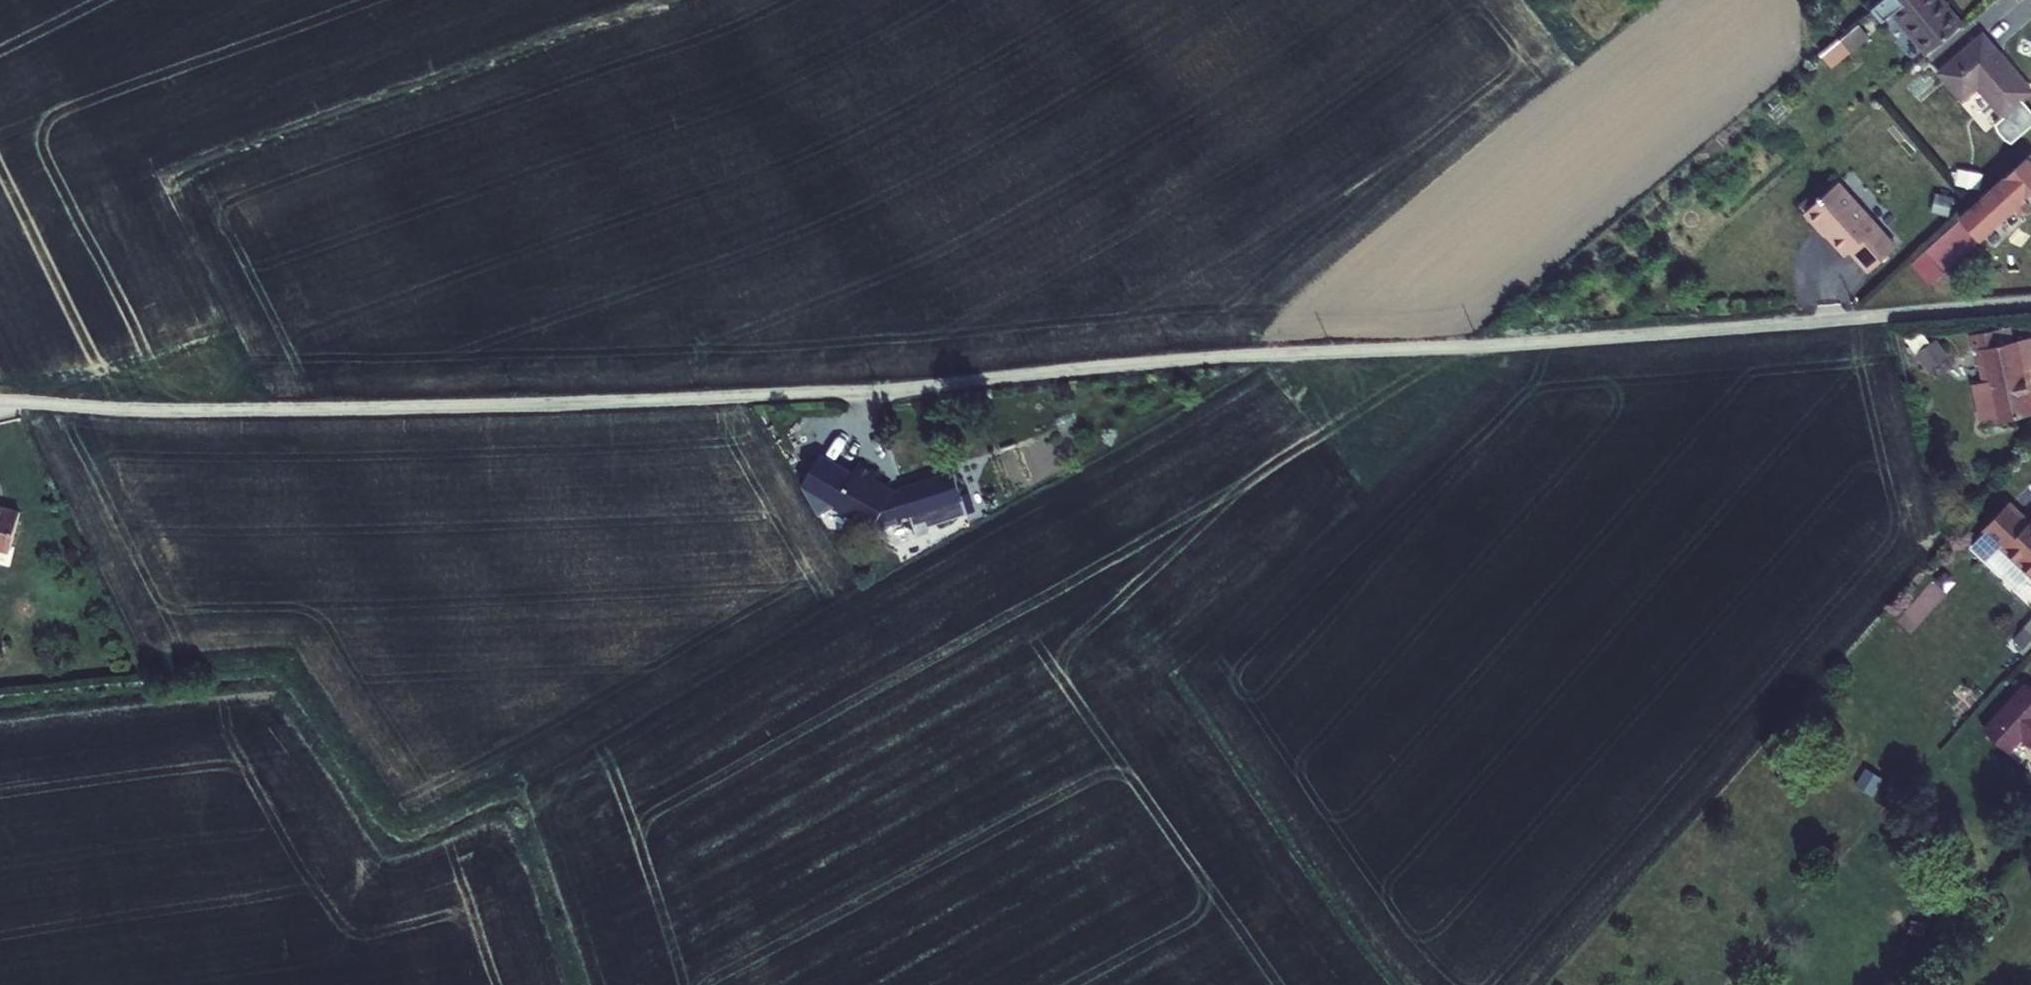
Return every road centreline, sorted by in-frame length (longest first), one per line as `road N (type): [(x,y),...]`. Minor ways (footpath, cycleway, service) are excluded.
road 1 (unclassified): [(1836,320),(1188,360),(835,392),(210,410),(0,399)]
road 2 (residential): [(2030,305),(1836,320)]

